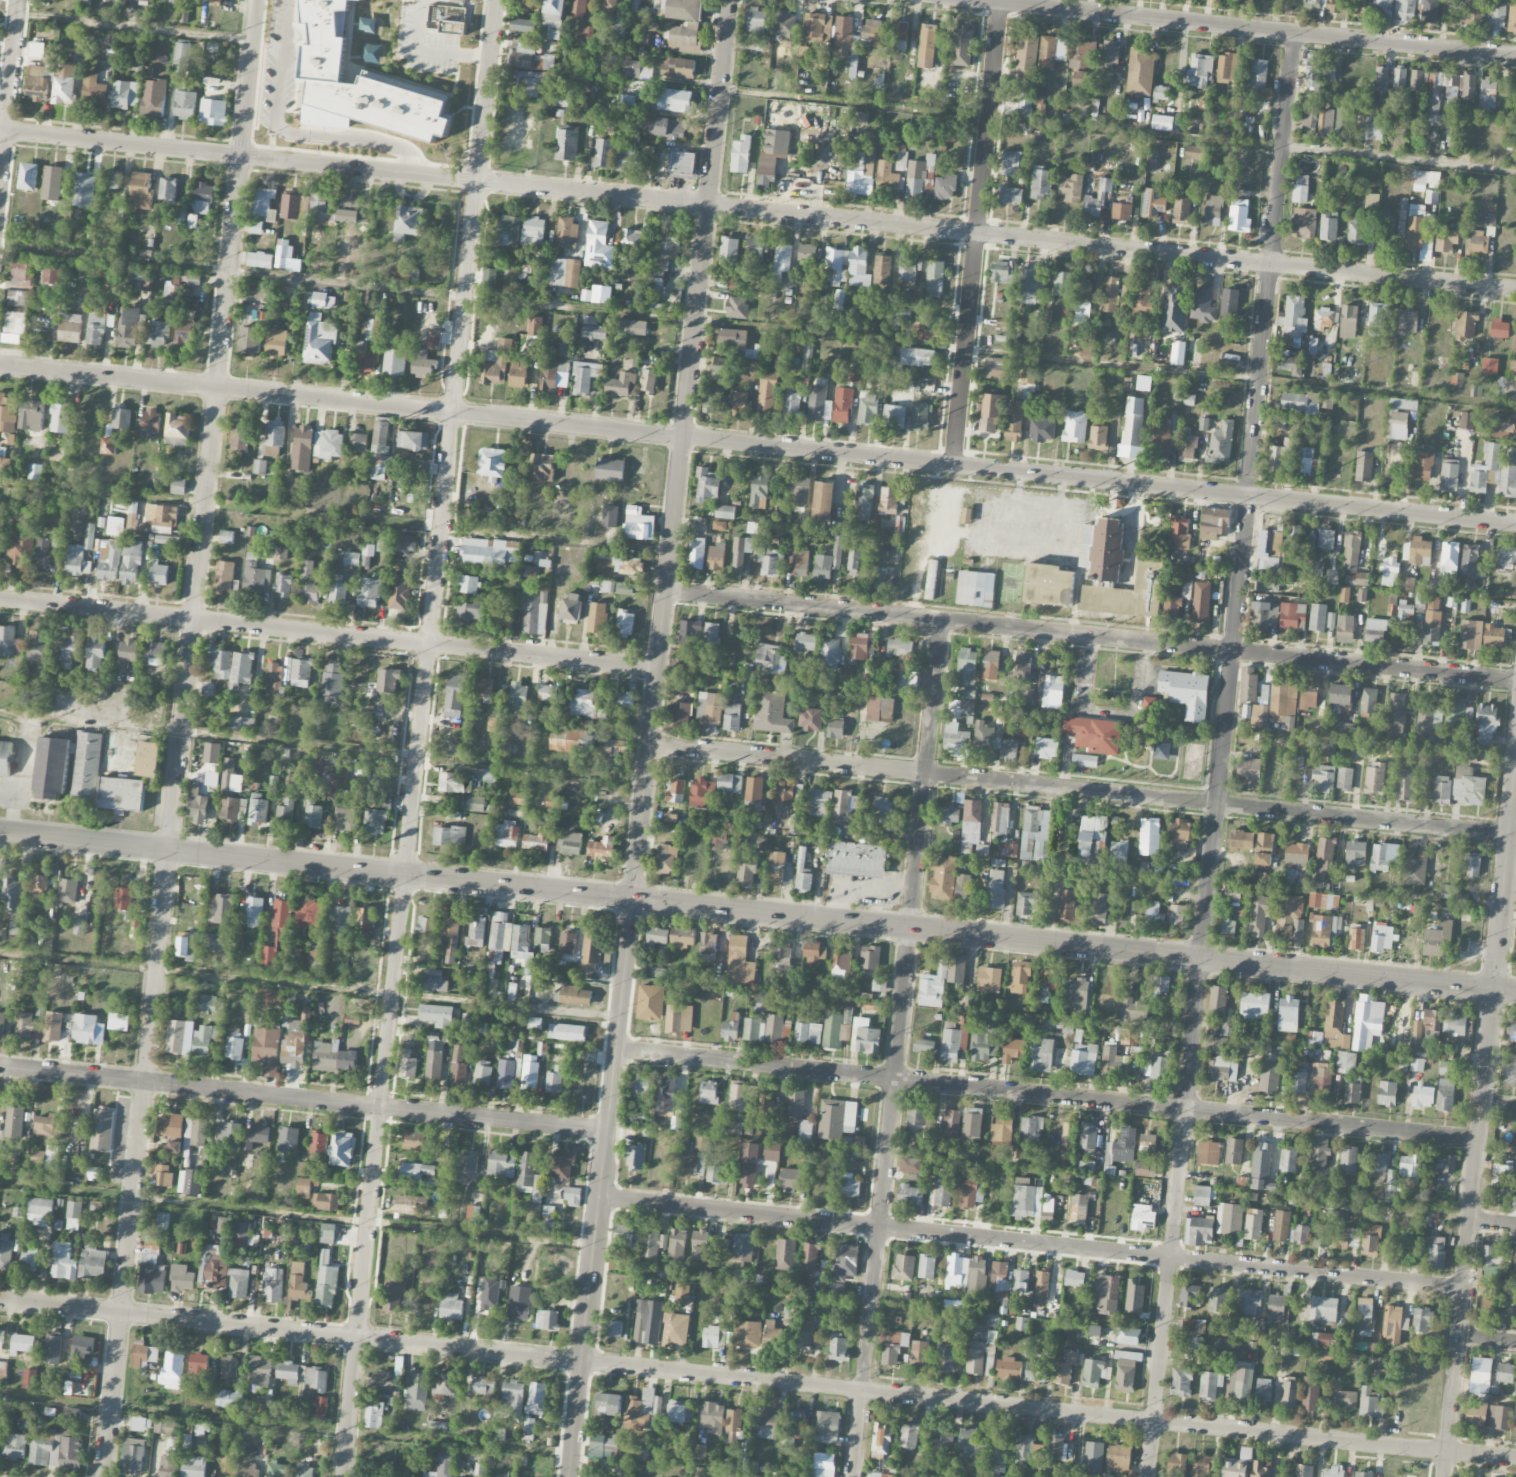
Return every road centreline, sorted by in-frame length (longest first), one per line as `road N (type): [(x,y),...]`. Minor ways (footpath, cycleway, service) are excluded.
road 1 (secondary): [(0,829),(1515,989)]
road 2 (residential): [(0,1300),(1515,1458)]
road 3 (residential): [(1515,524),(0,368)]
road 4 (residential): [(1515,289),(0,133)]
road 5 (residential): [(570,1476),(730,0)]
road 6 (residential): [(103,1476),(258,0)]
road 7 (residential): [(343,1476),(496,0)]
road 8 (residential): [(1147,1476),(1296,32)]
road 9 (residential): [(1479,1138),(616,1049)]
road 10 (residential): [(1463,1287),(600,1198)]
road 11 (residential): [(1510,833),(648,744)]
road 12 (residential): [(853,1476),(941,620)]
road 13 (residential): [(1515,679),(665,591)]
road 14 (residential): [(657,667),(0,600)]
road 15 (residential): [(607,1132),(0,1067)]
road 16 (residential): [(1515,55),(983,0)]
road 17 (residential): [(1444,1476),(1494,987)]
road 18 (residential): [(953,466),(1001,2)]
road 19 (residential): [(1494,987),(1515,778)]
road 20 (residential): [(0,164),(18,0)]

